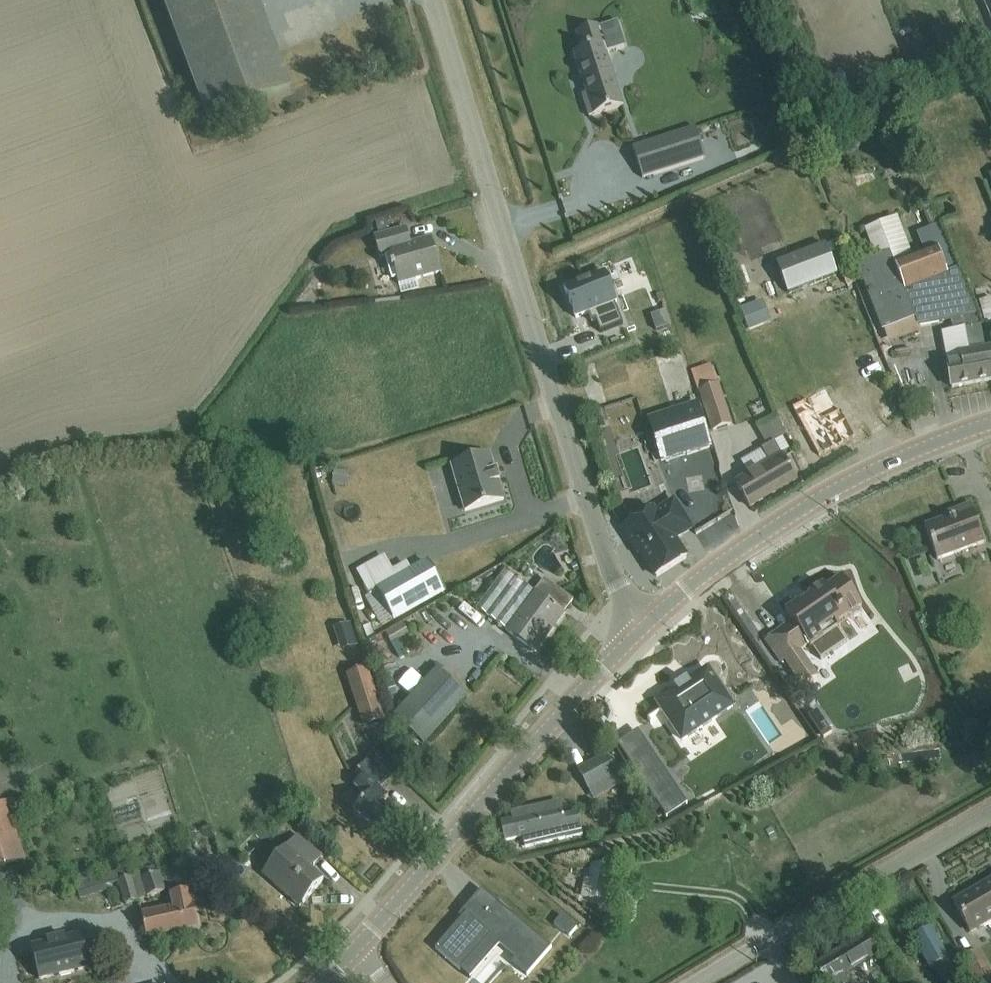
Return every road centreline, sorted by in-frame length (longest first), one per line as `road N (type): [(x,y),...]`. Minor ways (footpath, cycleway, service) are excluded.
road 1 (residential): [(649,625),(616,582),(430,0)]
road 2 (tertiary): [(357,947),(649,625)]
road 3 (tertiary): [(649,625),(685,589),(819,499),(990,422)]
road 4 (unclassified): [(693,982),(990,809)]

